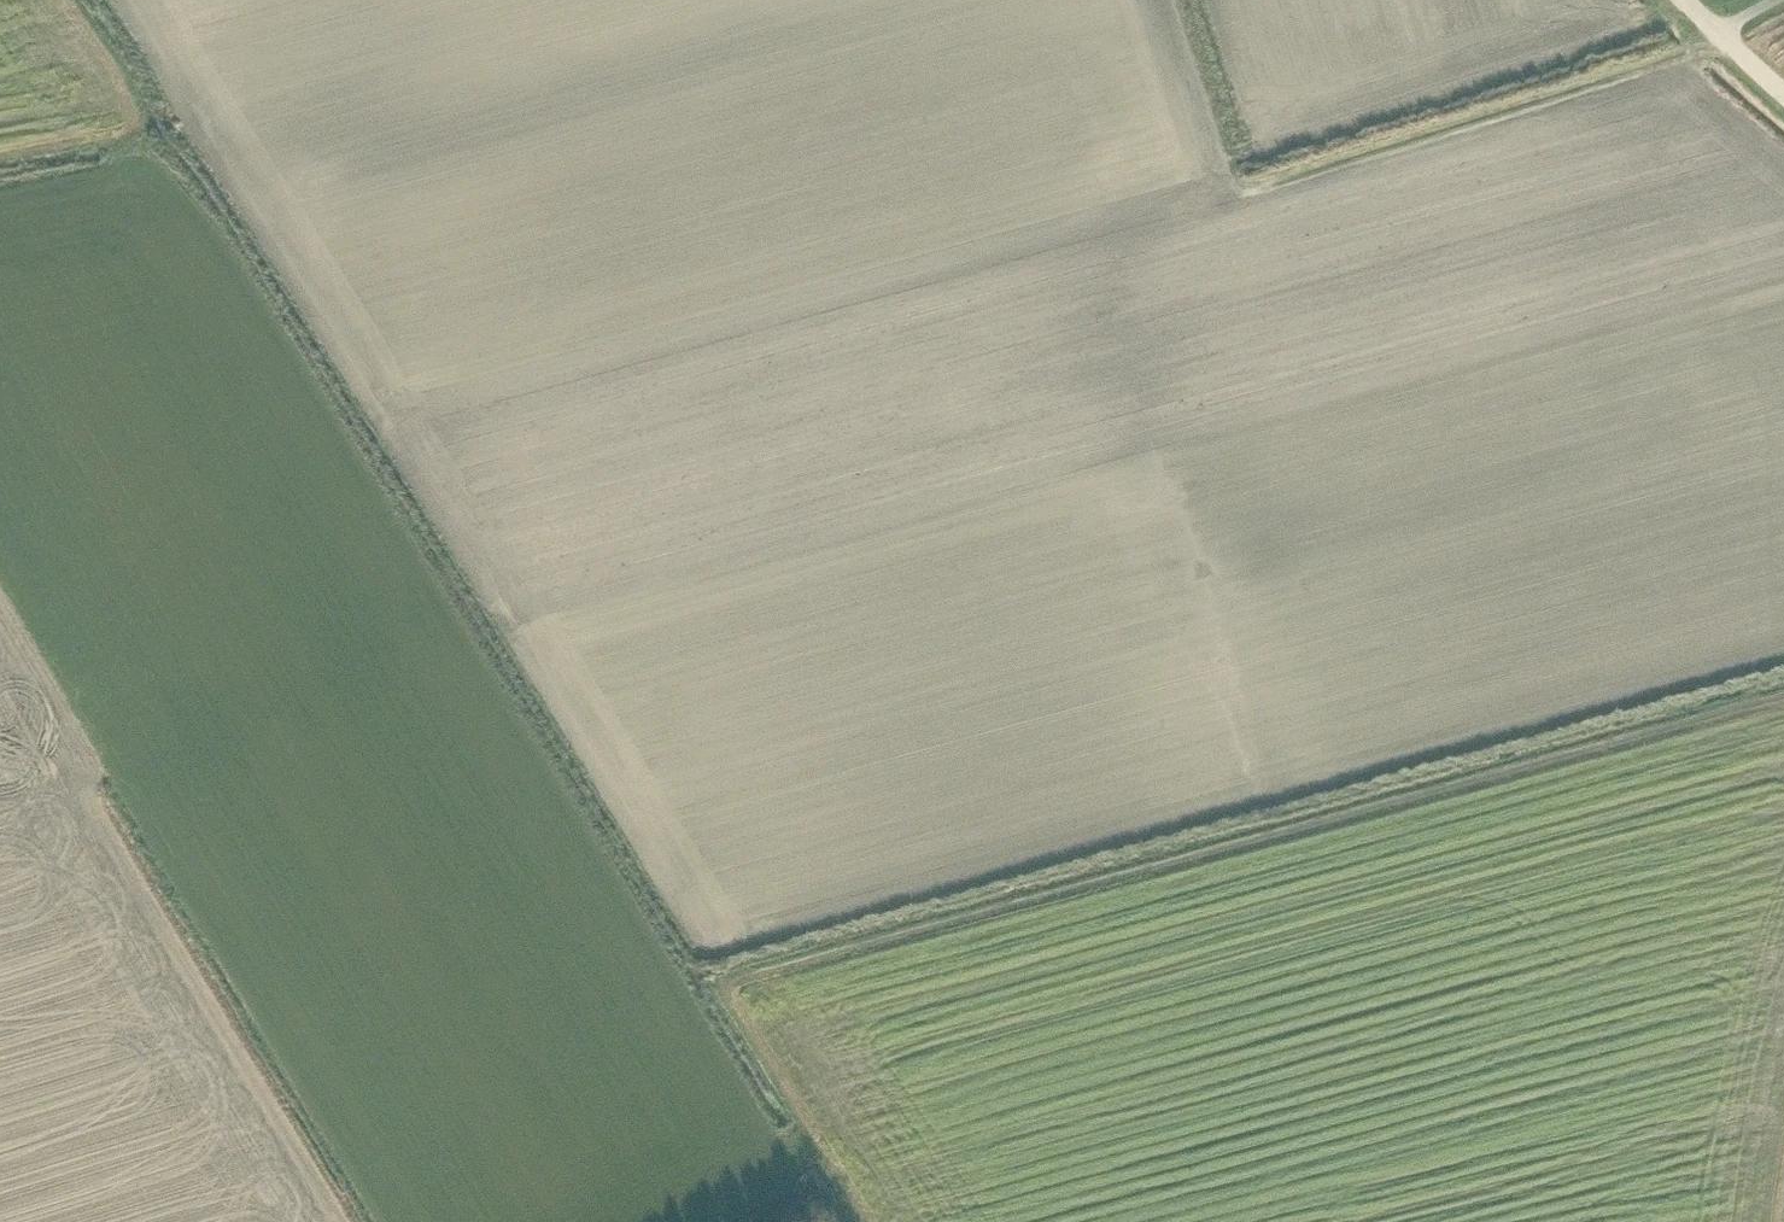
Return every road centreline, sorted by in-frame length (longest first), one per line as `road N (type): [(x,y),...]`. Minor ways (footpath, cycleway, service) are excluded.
road 1 (unclassified): [(1690,0),(1783,99)]

